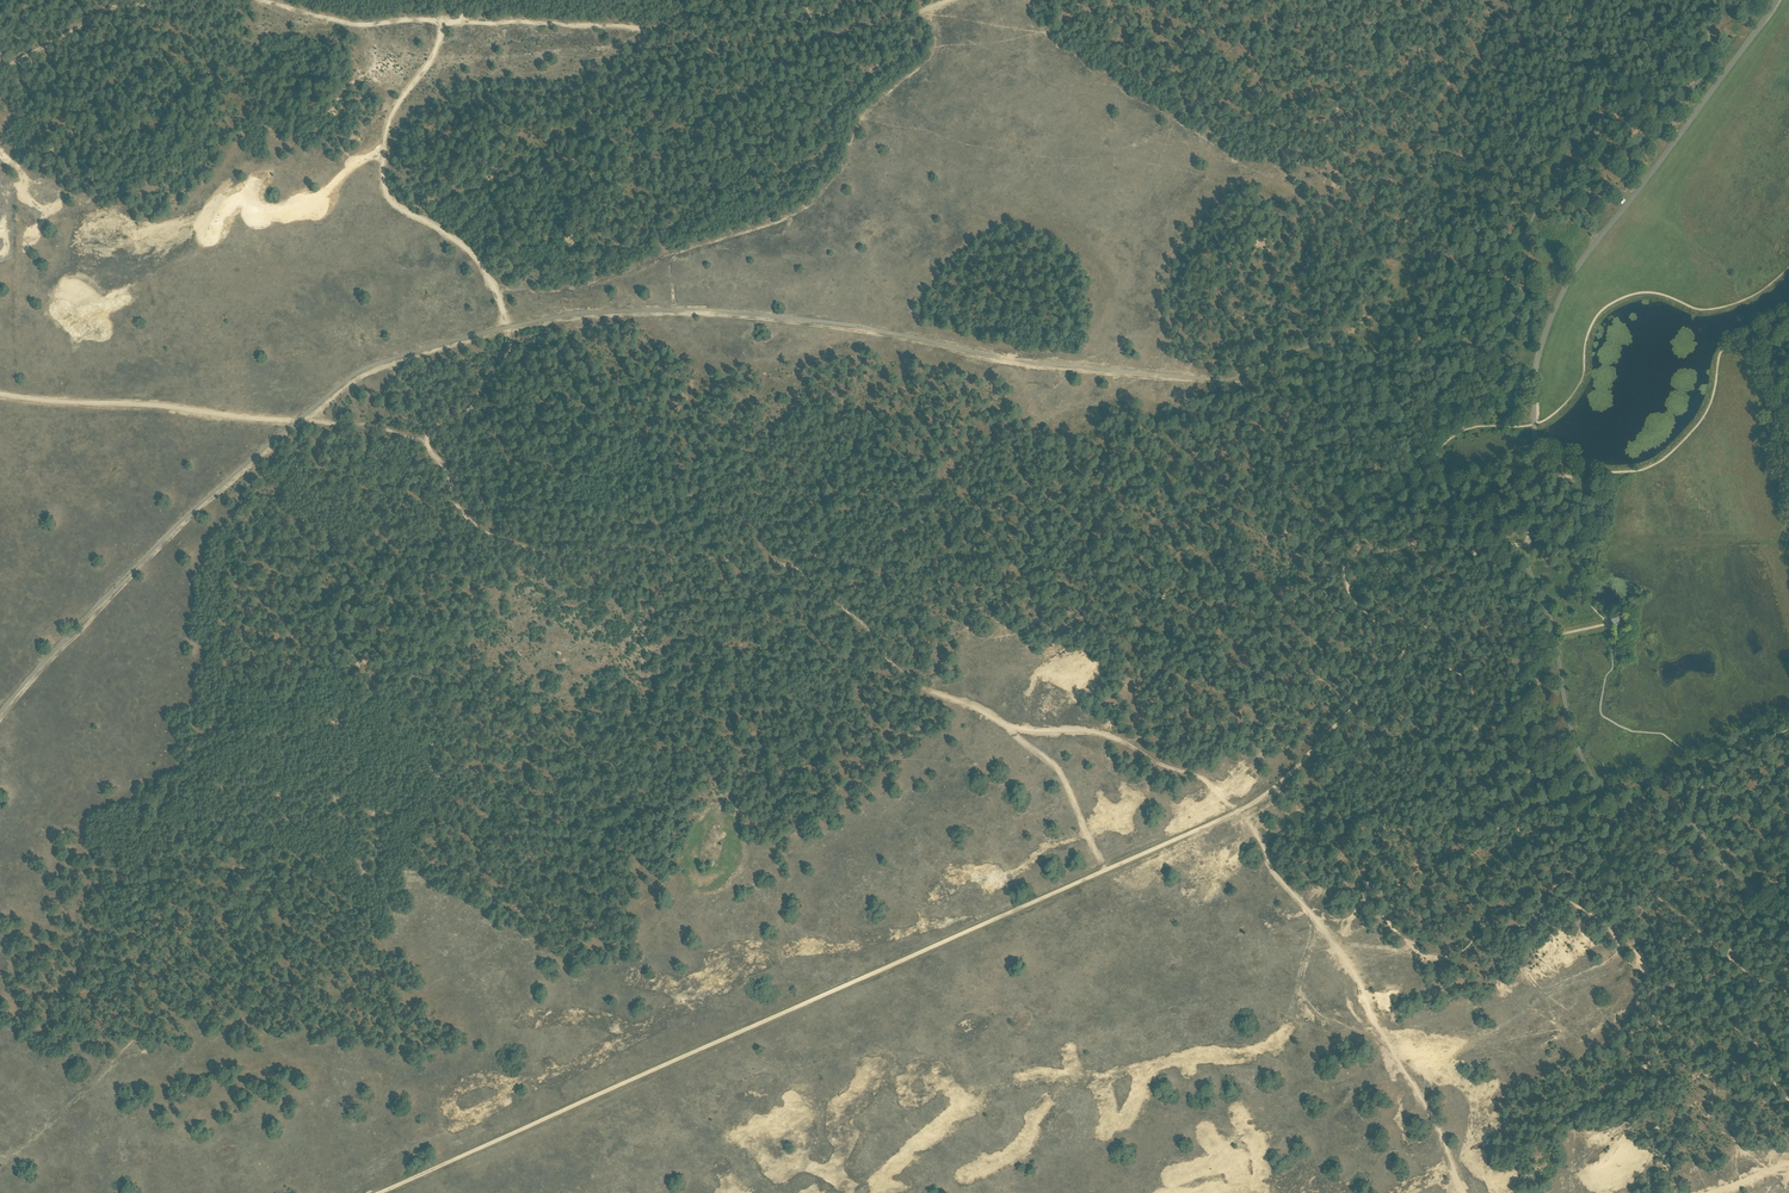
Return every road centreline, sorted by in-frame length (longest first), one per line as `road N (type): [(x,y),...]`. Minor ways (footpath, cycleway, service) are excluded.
road 1 (unclassified): [(1788,904),(1730,873),(1688,822),(1624,800),(1584,757),(1564,710),(1555,634),(1528,544),(1540,484),(1534,369),(1559,300),(1776,0)]
road 2 (track): [(262,0),(362,23),(620,25),(722,56),(807,47),(931,9)]
road 3 (track): [(499,297),(594,283),(794,214),(838,172),(867,109),(930,58),(931,9),(949,0)]
road 4 (track): [(448,20),(390,115),(384,186),(487,271),(510,338),(476,398),(432,426),(426,445)]
road 5 (track): [(0,71),(109,12),(176,0)]
road 6 (track): [(1008,727),(1061,772),(1106,870)]

